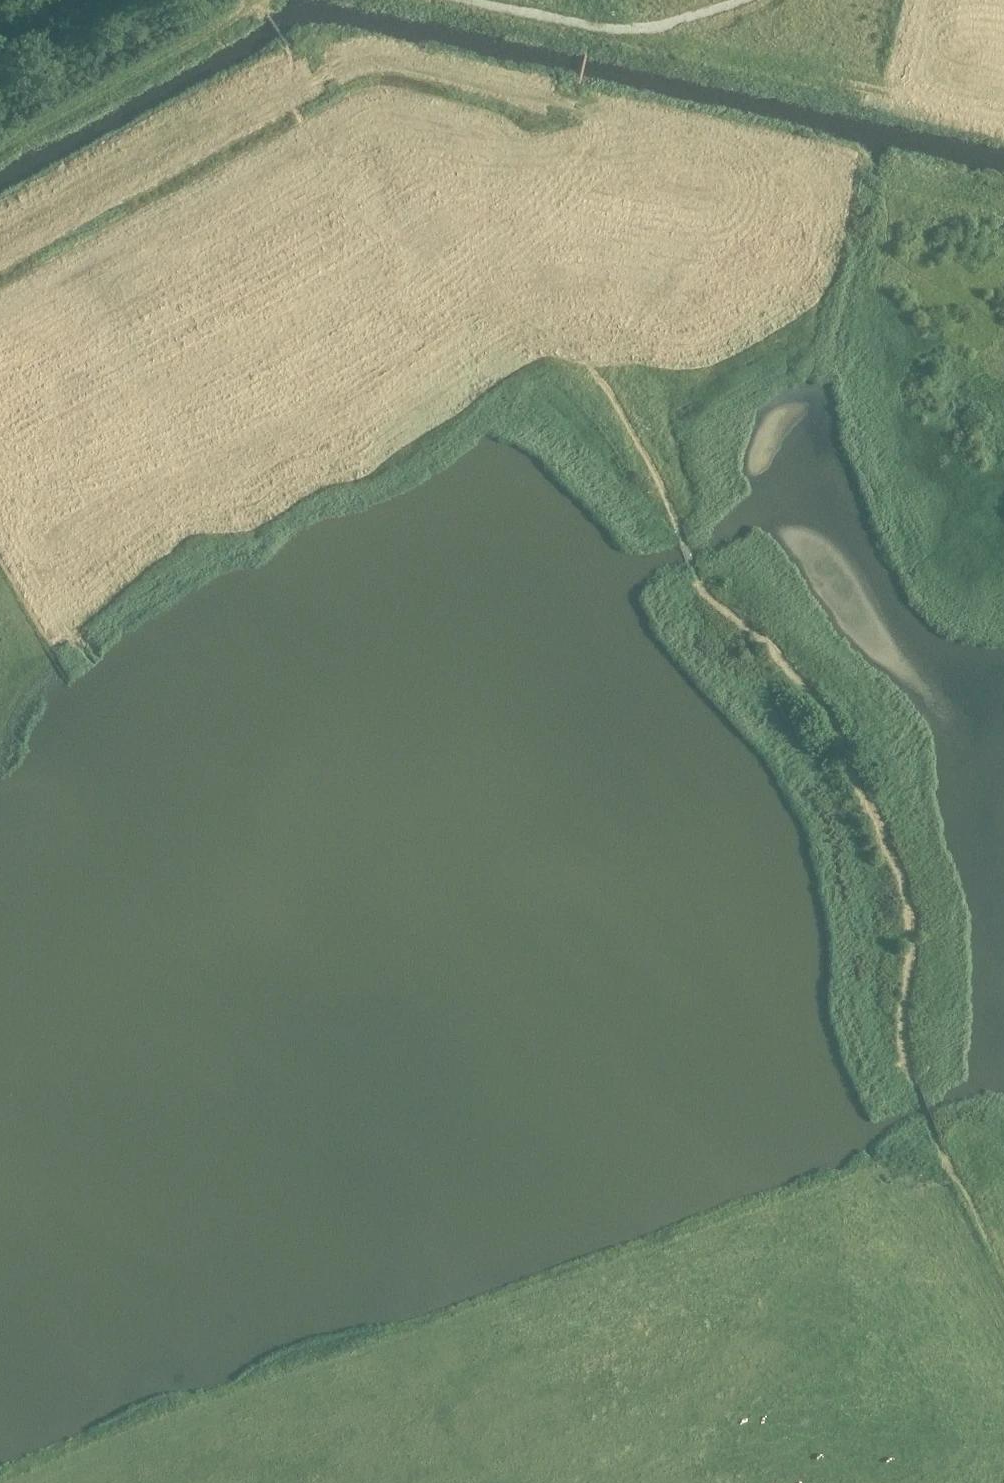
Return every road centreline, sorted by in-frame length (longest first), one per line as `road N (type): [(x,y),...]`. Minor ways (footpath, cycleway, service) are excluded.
road 1 (track): [(463,0),(626,31),(742,0)]

